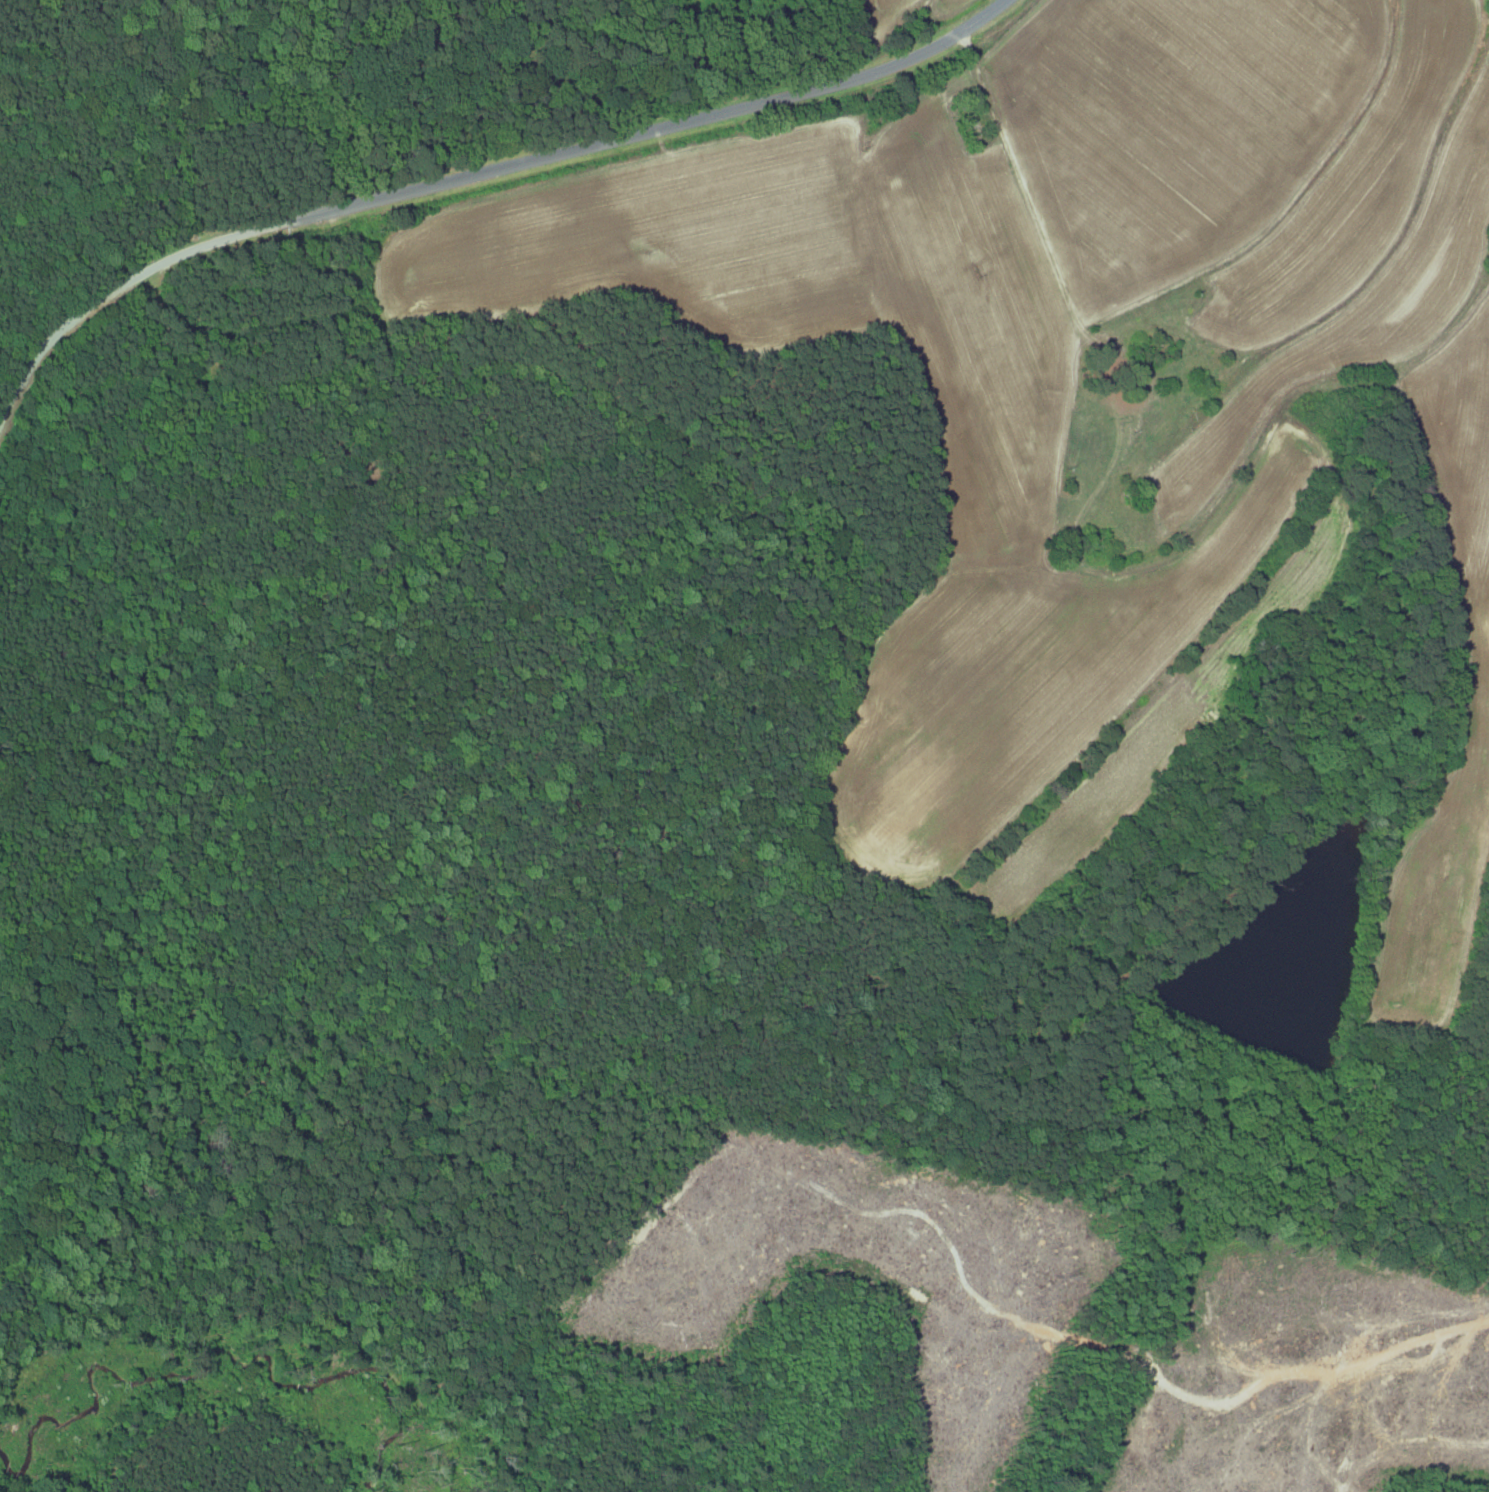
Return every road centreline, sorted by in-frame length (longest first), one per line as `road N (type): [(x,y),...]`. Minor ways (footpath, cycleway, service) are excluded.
road 1 (residential): [(0,429),(22,378),(69,322),(269,224),(895,66),(1006,0)]

